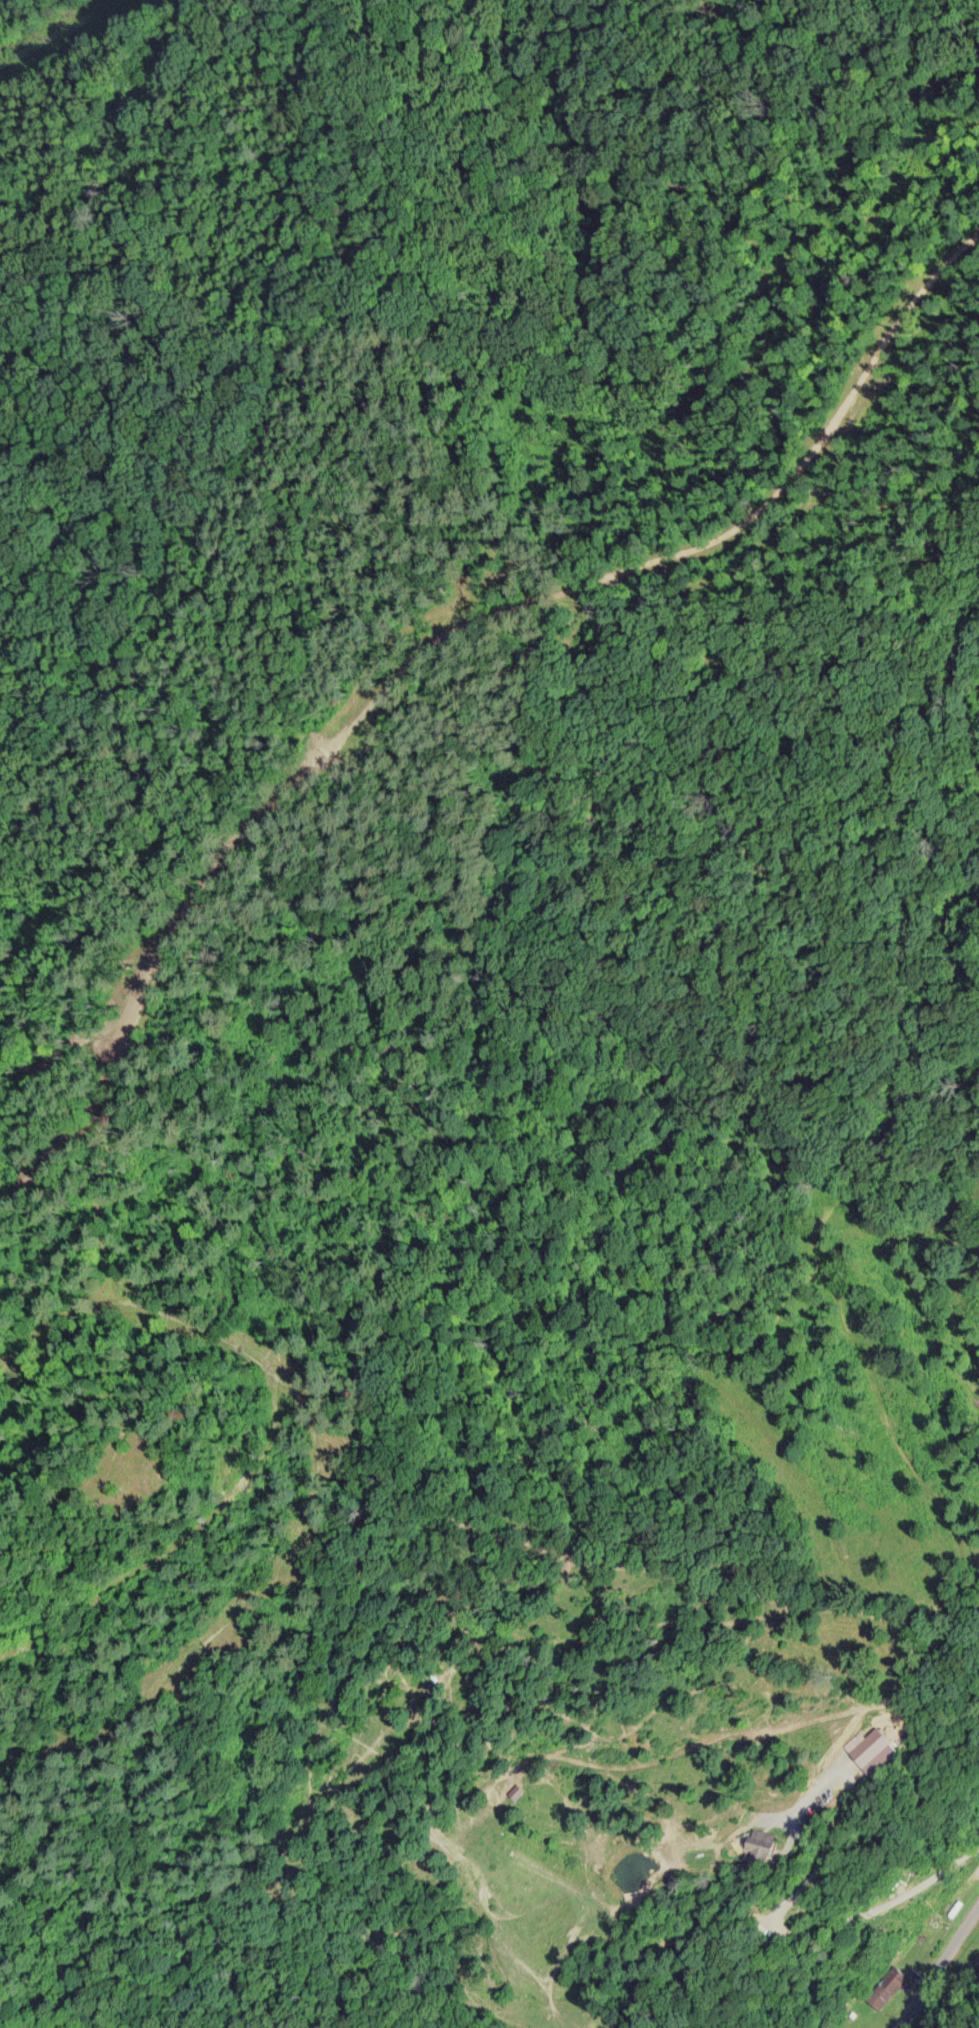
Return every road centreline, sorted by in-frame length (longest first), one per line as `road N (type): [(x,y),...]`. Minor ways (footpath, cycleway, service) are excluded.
road 1 (track): [(978,233),(912,289),(830,418),(731,533),(469,635),(386,701),(304,788),(170,960),(93,1106),(0,1204)]
road 2 (residential): [(902,2027),(978,1906)]

